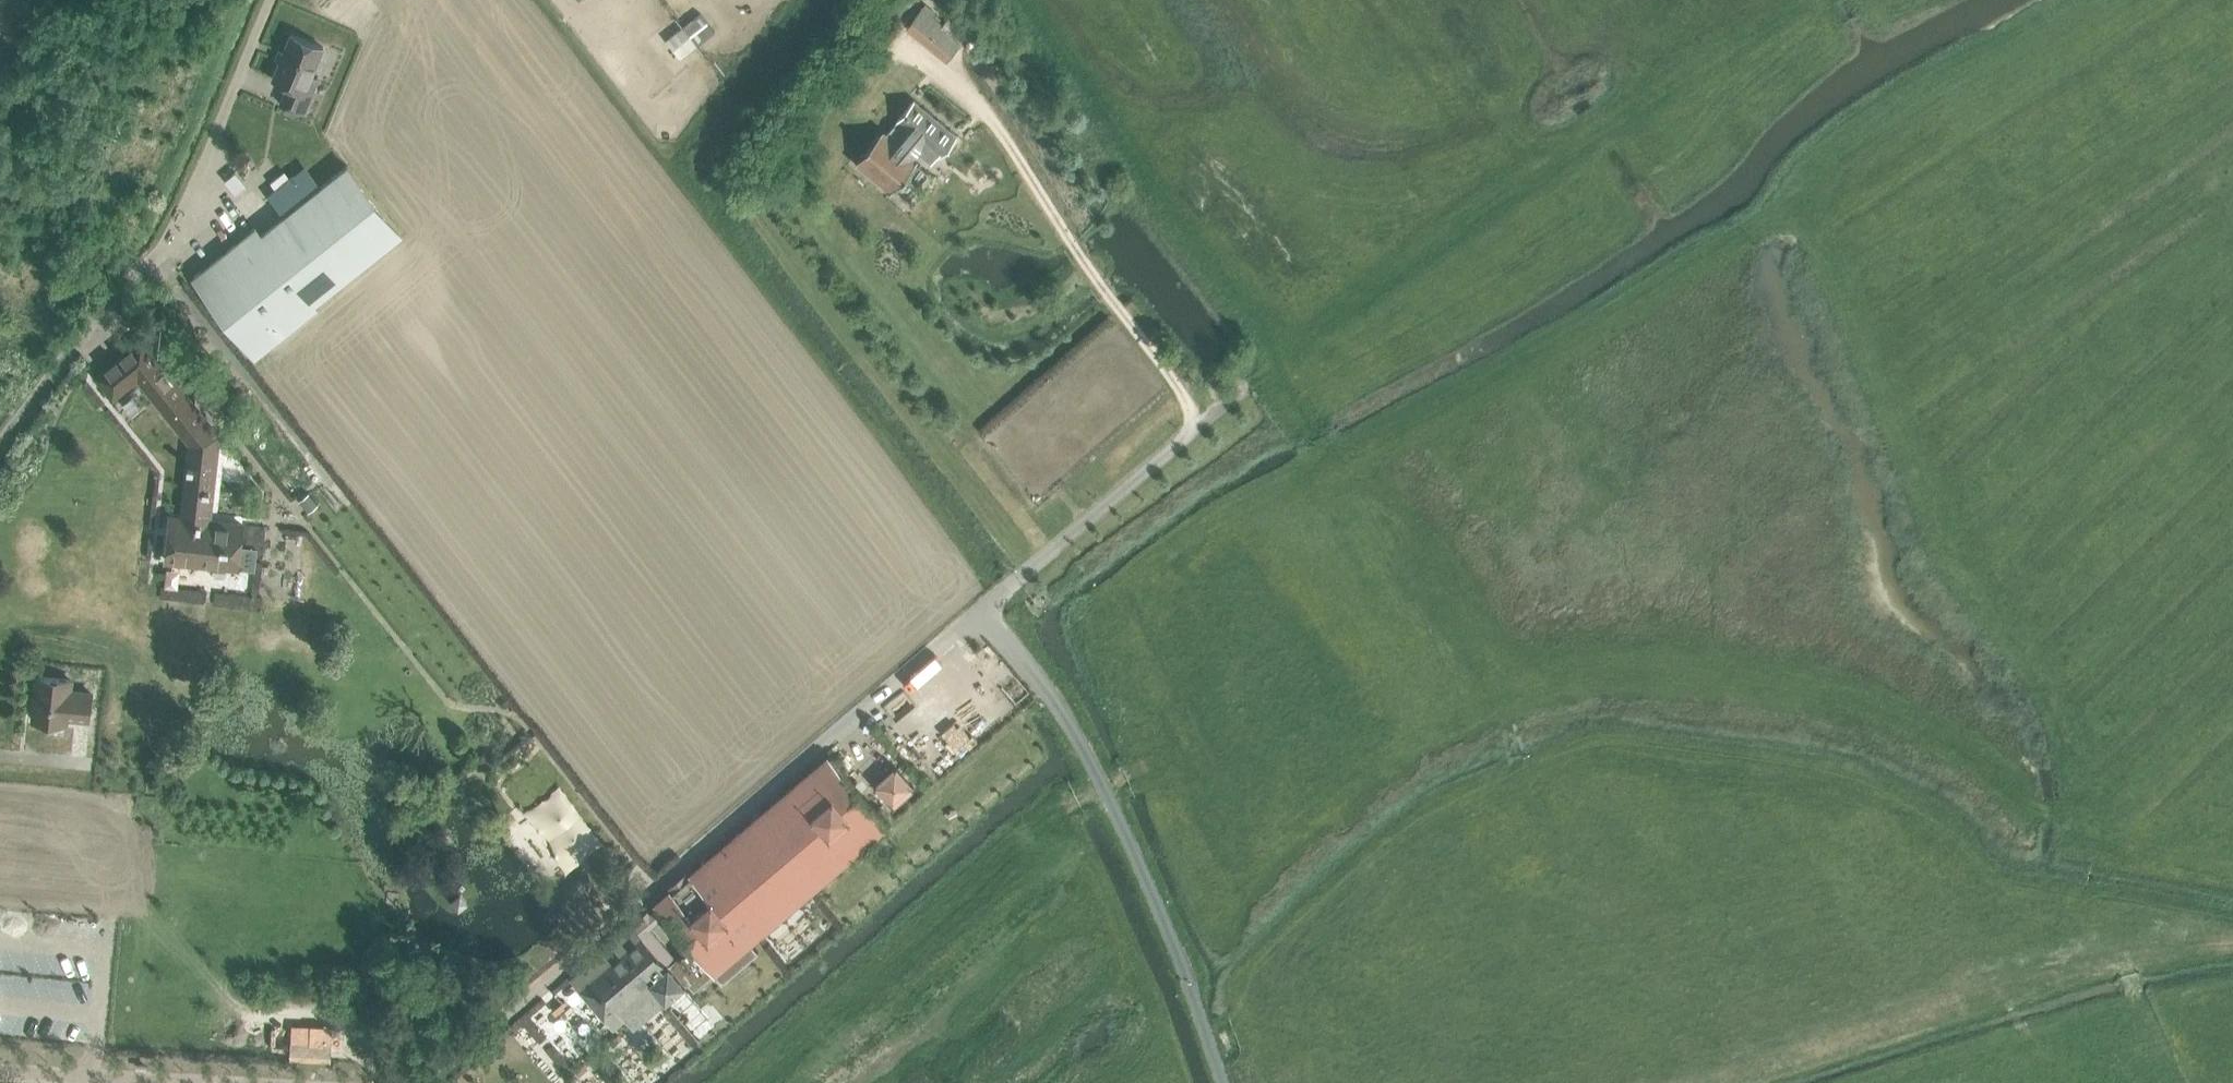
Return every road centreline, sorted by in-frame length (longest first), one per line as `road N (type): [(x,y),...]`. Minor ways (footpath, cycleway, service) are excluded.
road 1 (track): [(1249,386),(1517,175),(1812,0)]
road 2 (track): [(905,40),(985,110),(1199,425)]
road 3 (unclassified): [(1223,1082),(1115,808),(1052,693)]

